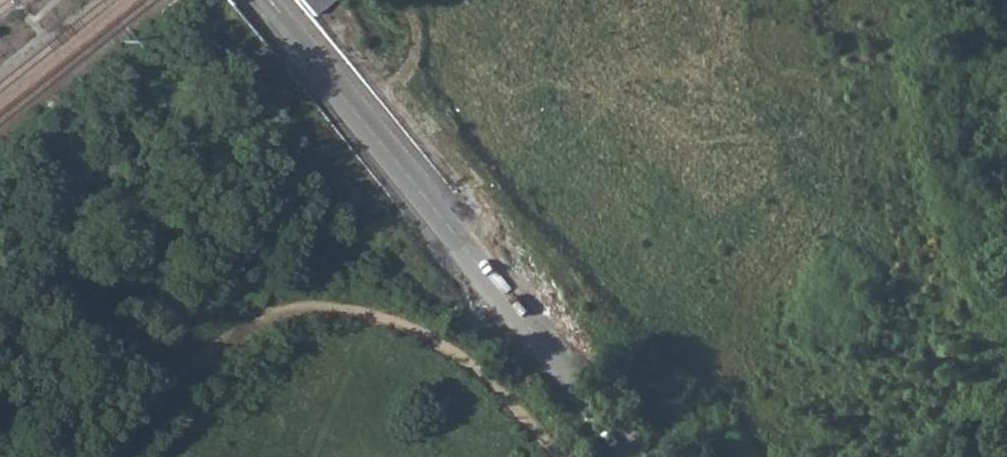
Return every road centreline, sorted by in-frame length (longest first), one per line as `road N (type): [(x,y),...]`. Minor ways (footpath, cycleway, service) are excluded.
road 1 (unclassified): [(262,0),(629,456)]

